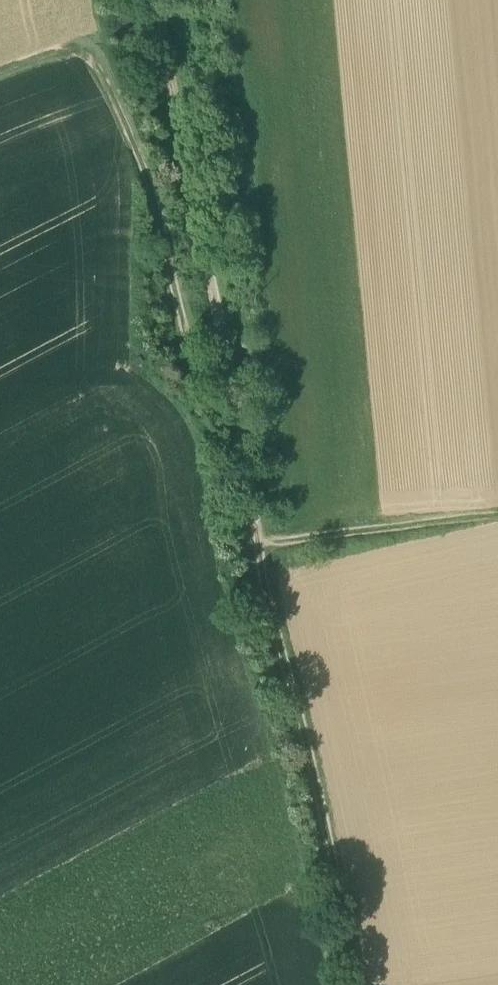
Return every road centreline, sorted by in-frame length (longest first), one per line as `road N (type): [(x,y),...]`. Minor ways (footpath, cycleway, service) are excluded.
road 1 (track): [(358,984),(257,548),(231,389)]
road 2 (track): [(0,72),(55,50),(77,52),(101,75),(148,173),(193,361),(218,387),(231,389)]
road 3 (track): [(231,389),(160,0)]
road 4 (track): [(497,518),(257,548)]

